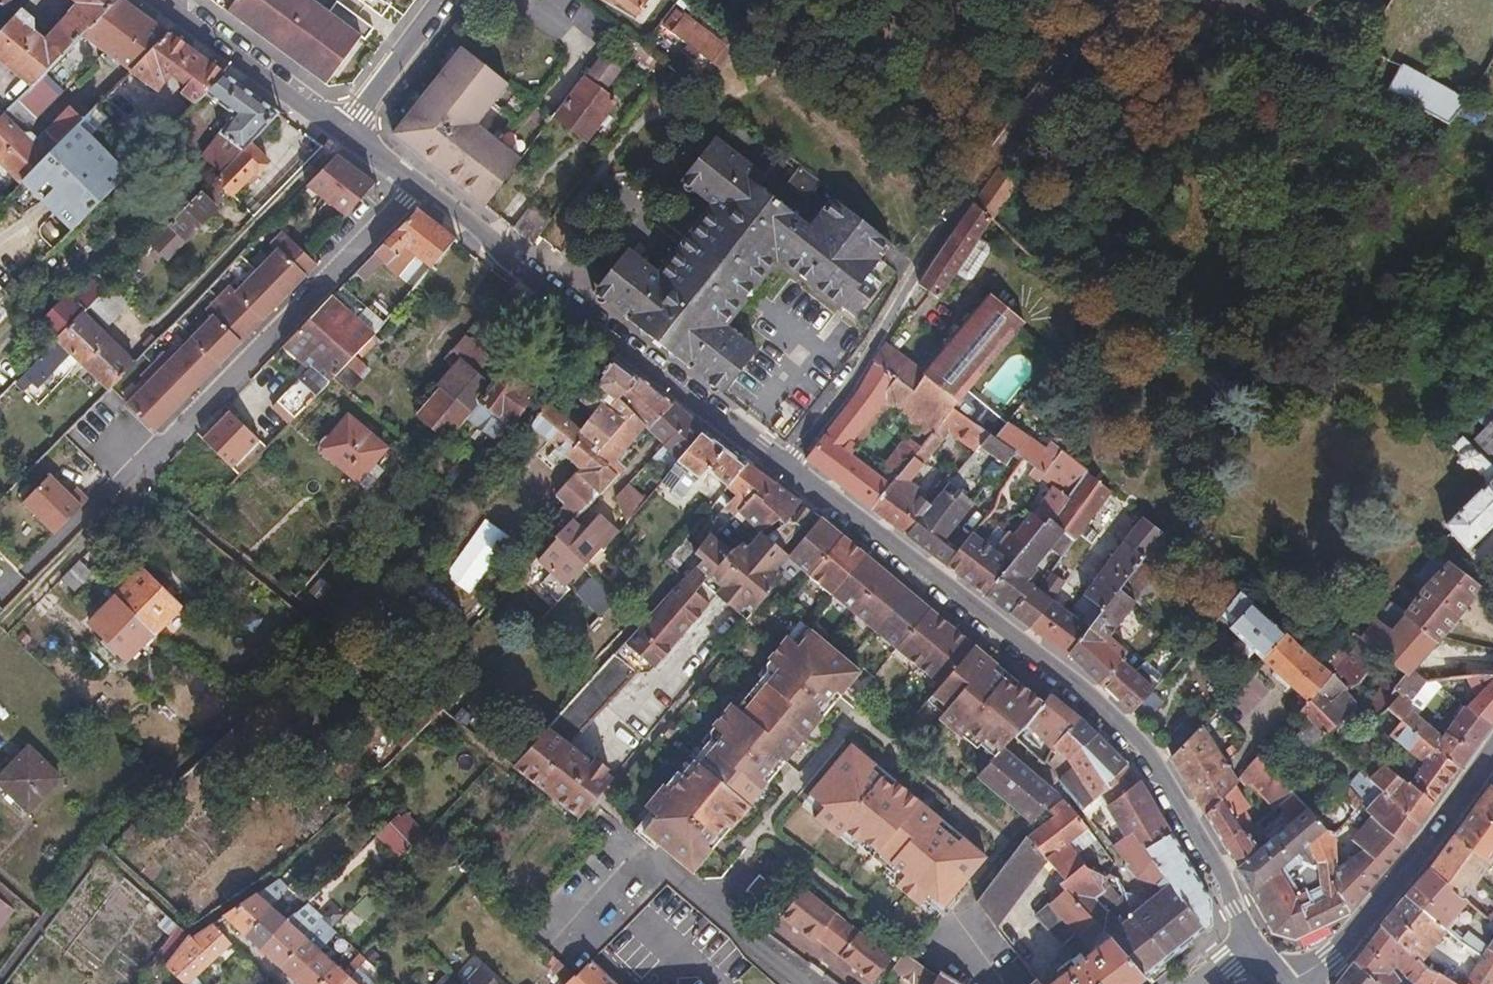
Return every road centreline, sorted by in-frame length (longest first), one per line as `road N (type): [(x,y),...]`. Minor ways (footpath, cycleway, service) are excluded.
road 1 (tertiary): [(1249,941),(1141,753),(1092,698),(786,465)]
road 2 (residential): [(1111,0),(786,465)]
road 3 (tertiary): [(786,465),(417,187)]
road 4 (residential): [(144,483),(417,187)]
road 5 (tertiary): [(1298,983),(1356,925),(1492,751)]
road 6 (tertiary): [(342,130),(164,0)]
road 7 (residential): [(342,130),(437,0)]

